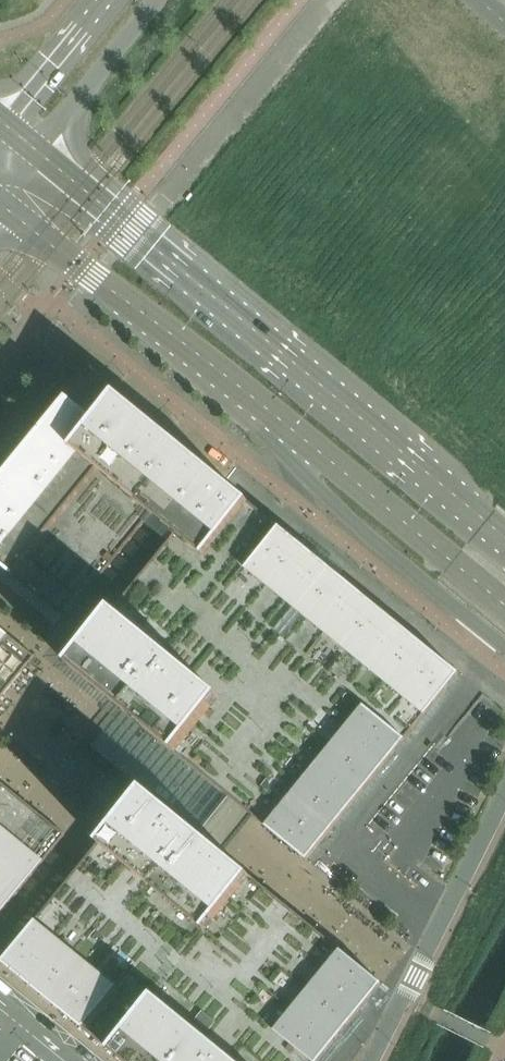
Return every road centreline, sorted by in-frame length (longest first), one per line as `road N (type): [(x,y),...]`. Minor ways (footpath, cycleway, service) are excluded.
road 1 (secondary): [(504,537),(40,155)]
road 2 (secondary): [(0,208),(281,422)]
road 3 (residential): [(281,422),(295,472),(504,651)]
road 4 (residential): [(504,796),(372,1060)]
road 5 (secondary): [(281,422),(504,608)]
road 6 (residential): [(40,155),(165,0)]
road 7 (residential): [(108,0),(10,129)]

